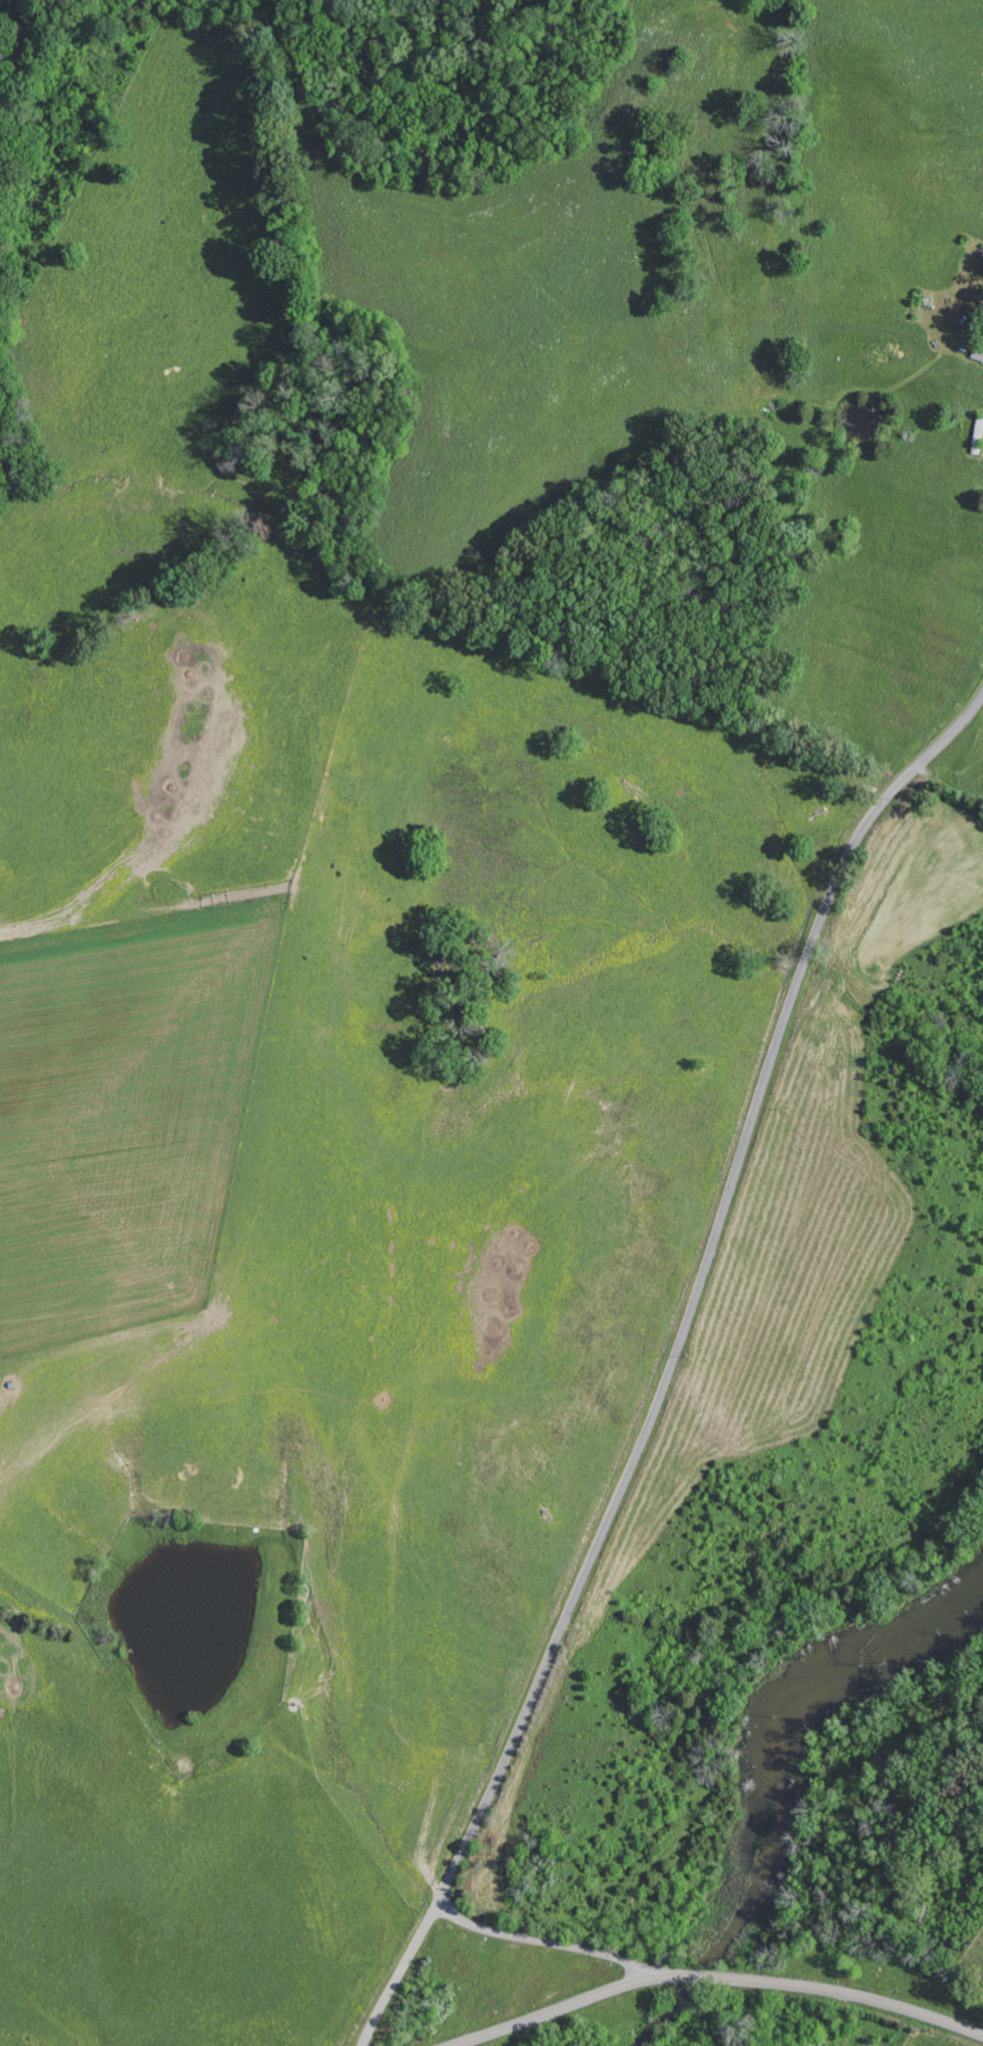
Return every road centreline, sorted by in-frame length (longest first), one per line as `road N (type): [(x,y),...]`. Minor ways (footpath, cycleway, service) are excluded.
road 1 (residential): [(674,1978),(471,1928),(452,1914),(448,1883),(660,1396),(843,870),(881,806),(982,696)]
road 2 (secondary): [(982,2036),(830,1991),(674,1978),(615,1990),(456,2045)]

